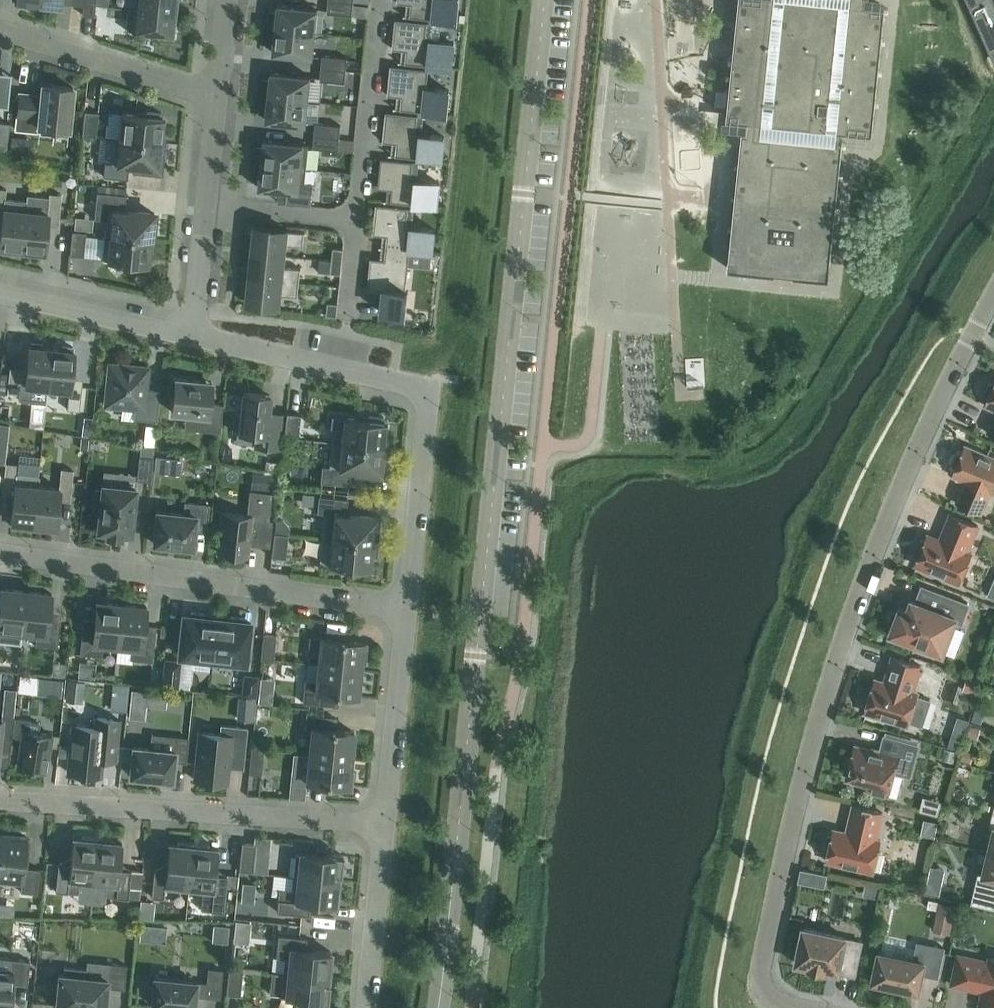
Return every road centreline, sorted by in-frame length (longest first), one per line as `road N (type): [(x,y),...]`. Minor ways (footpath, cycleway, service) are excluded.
road 1 (tertiary): [(439,1007),(545,0)]
road 2 (residential): [(993,294),(891,504),(820,707),(759,981),(779,1003),(801,1007)]
road 3 (residential): [(193,337),(417,382),(396,604)]
road 4 (residential): [(396,604),(0,553)]
road 5 (residential): [(375,826),(0,801)]
road 6 (residential): [(218,99),(0,34)]
road 7 (residential): [(396,604),(375,826)]
road 8 (residential): [(384,0),(363,222)]
road 9 (residential): [(0,293),(193,337)]
road 10 (residential): [(375,826),(359,1007)]
road 11 (residential): [(363,222),(209,205)]
road 12 (residential): [(209,205),(193,337)]

